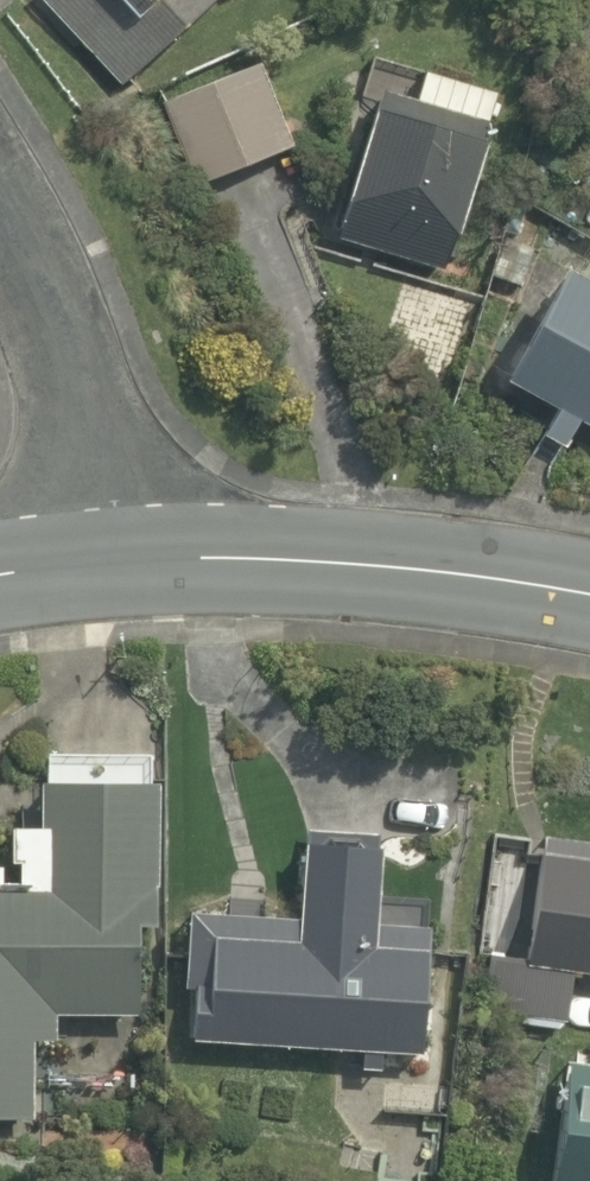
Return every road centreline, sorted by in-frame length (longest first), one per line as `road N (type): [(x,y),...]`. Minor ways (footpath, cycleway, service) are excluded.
road 1 (residential): [(106,564),(343,563),(589,602)]
road 2 (residential): [(0,201),(51,308),(106,564)]

